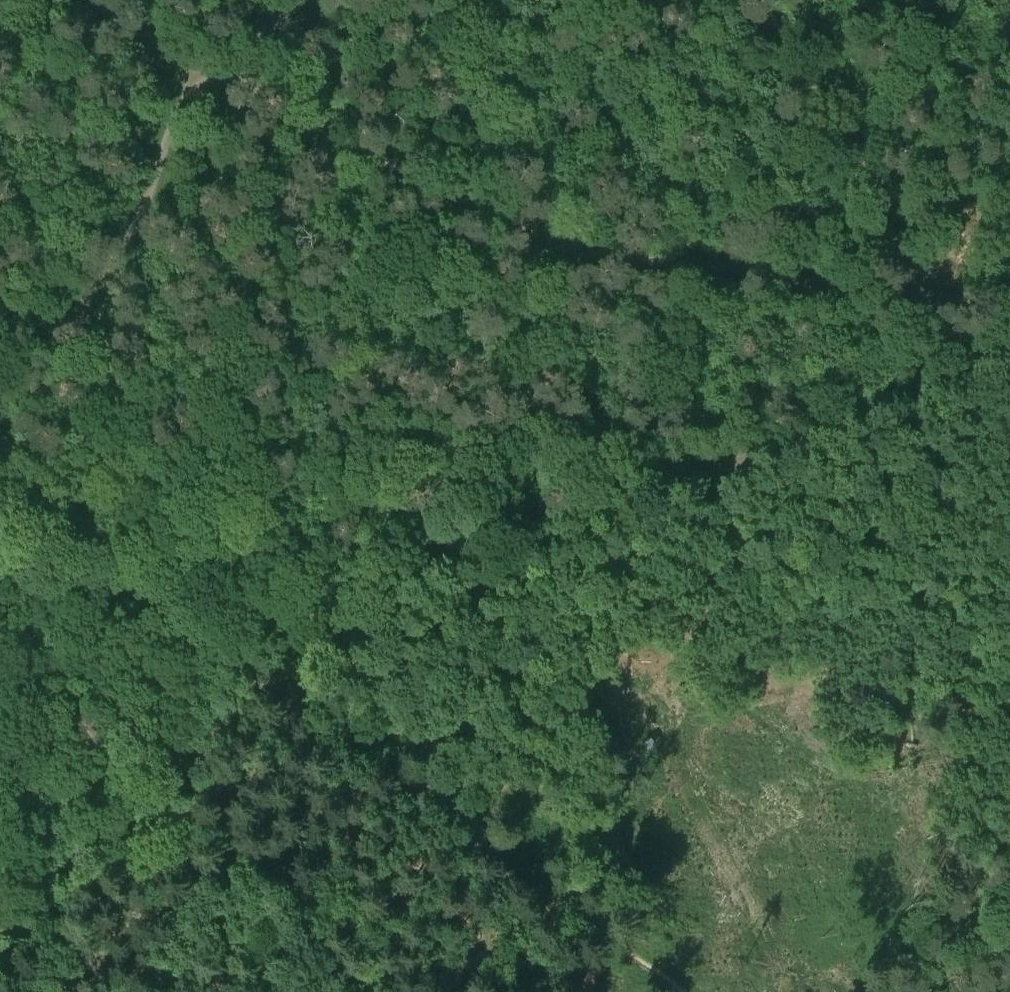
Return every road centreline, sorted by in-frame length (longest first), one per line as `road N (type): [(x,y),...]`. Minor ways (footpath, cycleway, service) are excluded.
road 1 (track): [(1009,347),(812,442),(493,542),(374,607),(71,857),(0,936)]
road 2 (track): [(220,70),(266,88),(399,173),(552,242),(593,256),(757,270),(924,301)]
road 3 (track): [(0,395),(68,324),(134,230),(188,92),(269,34),(298,0)]
road 4 (track): [(758,0),(874,186),(924,301)]
road 5 (track): [(220,70),(89,0)]

